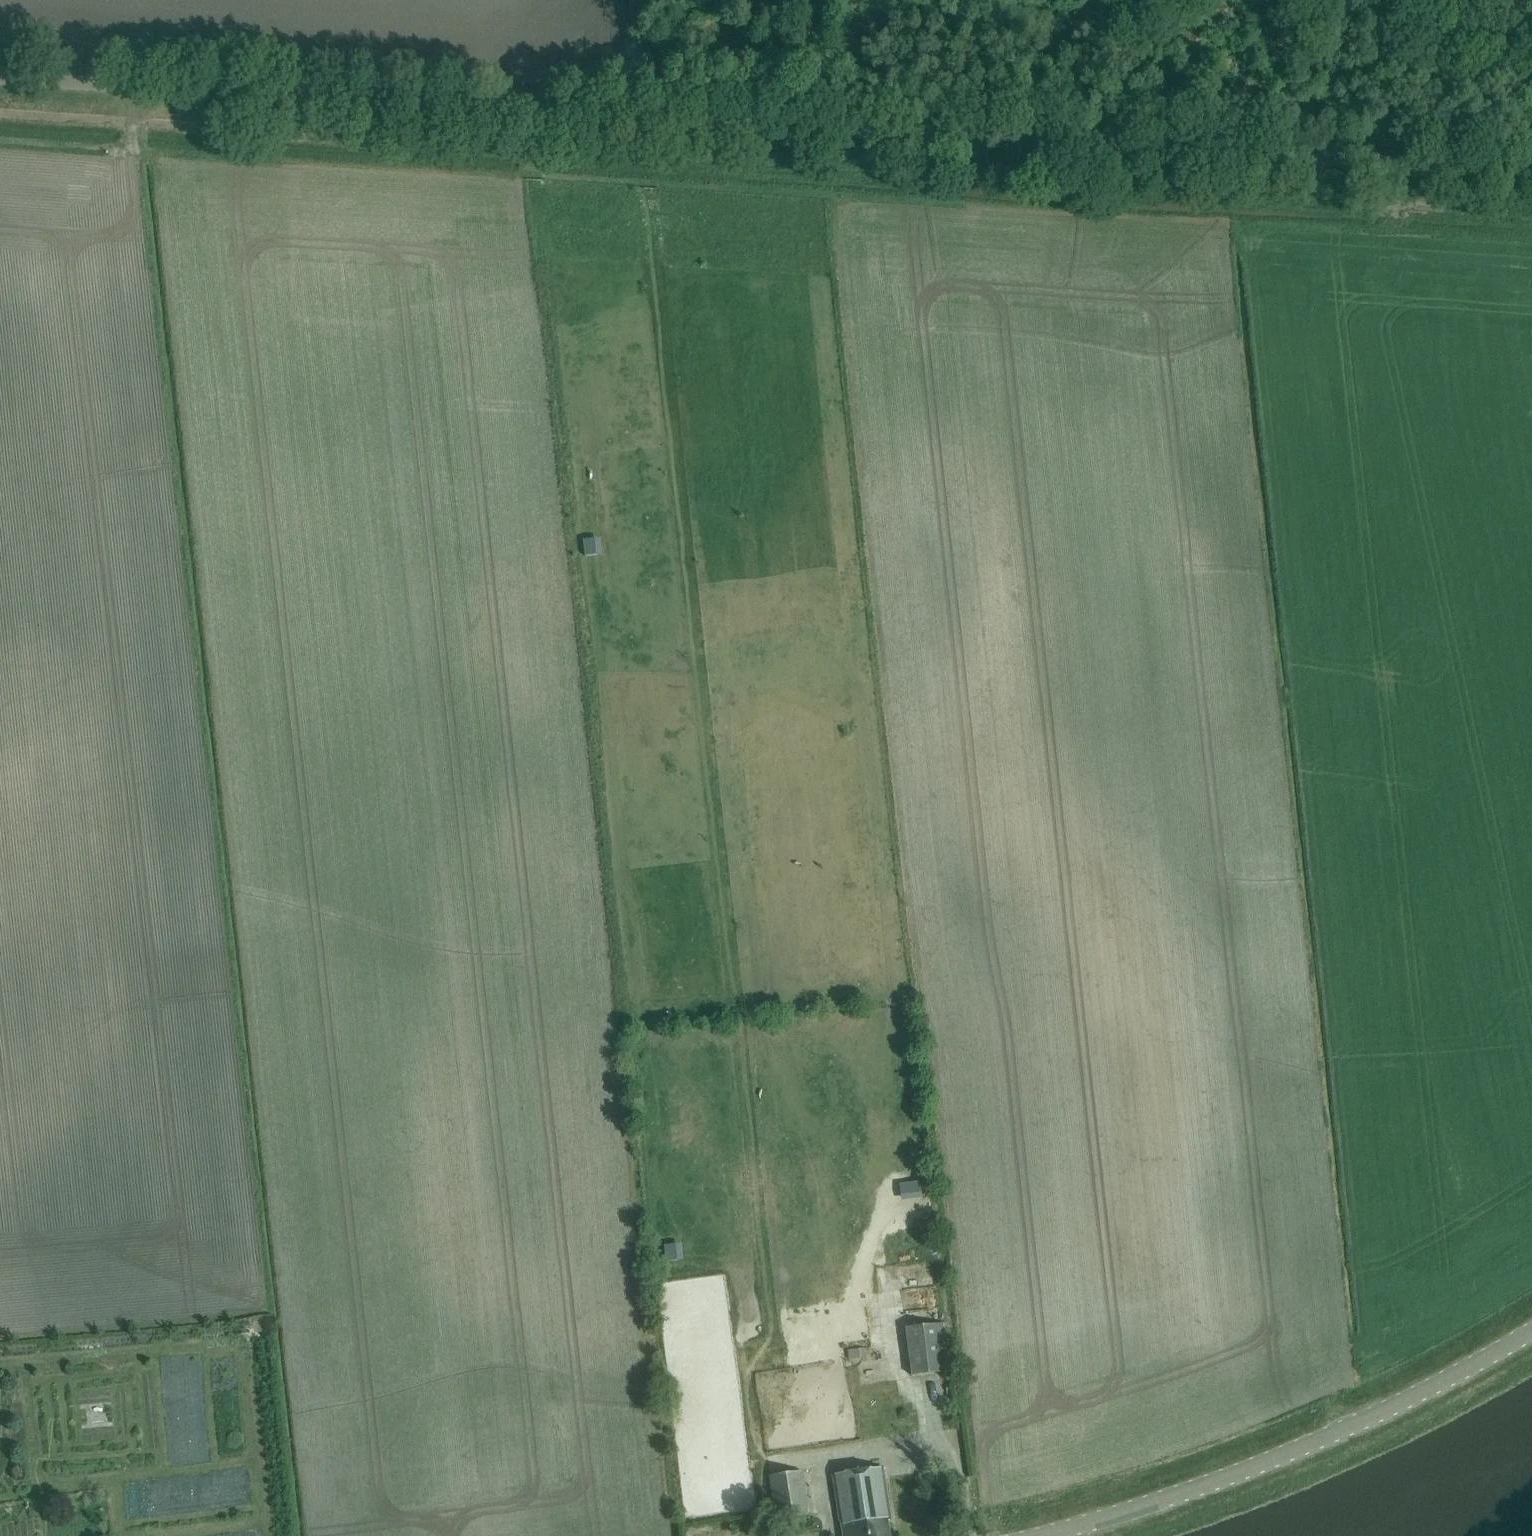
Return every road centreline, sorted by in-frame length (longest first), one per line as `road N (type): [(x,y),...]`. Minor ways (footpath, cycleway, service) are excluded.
road 1 (unclassified): [(1531,168),(0,74)]
road 2 (tertiary): [(1531,1326),(1348,1426),(1230,1473),(1106,1511),(972,1535)]

